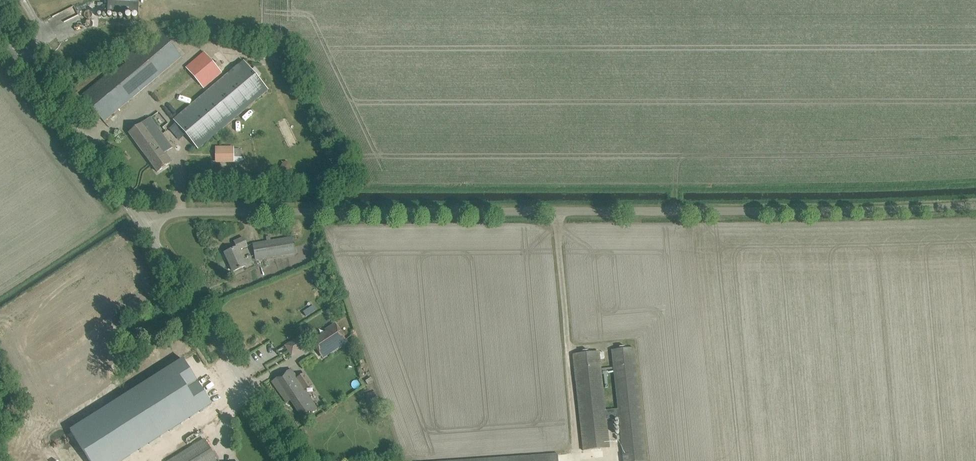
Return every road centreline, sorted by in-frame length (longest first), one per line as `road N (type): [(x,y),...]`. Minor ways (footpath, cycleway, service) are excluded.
road 1 (unclassified): [(145,219),(975,206)]
road 2 (unclassified): [(303,460),(237,345),(159,253),(145,219)]
road 3 (unclassified): [(145,219),(0,32)]

